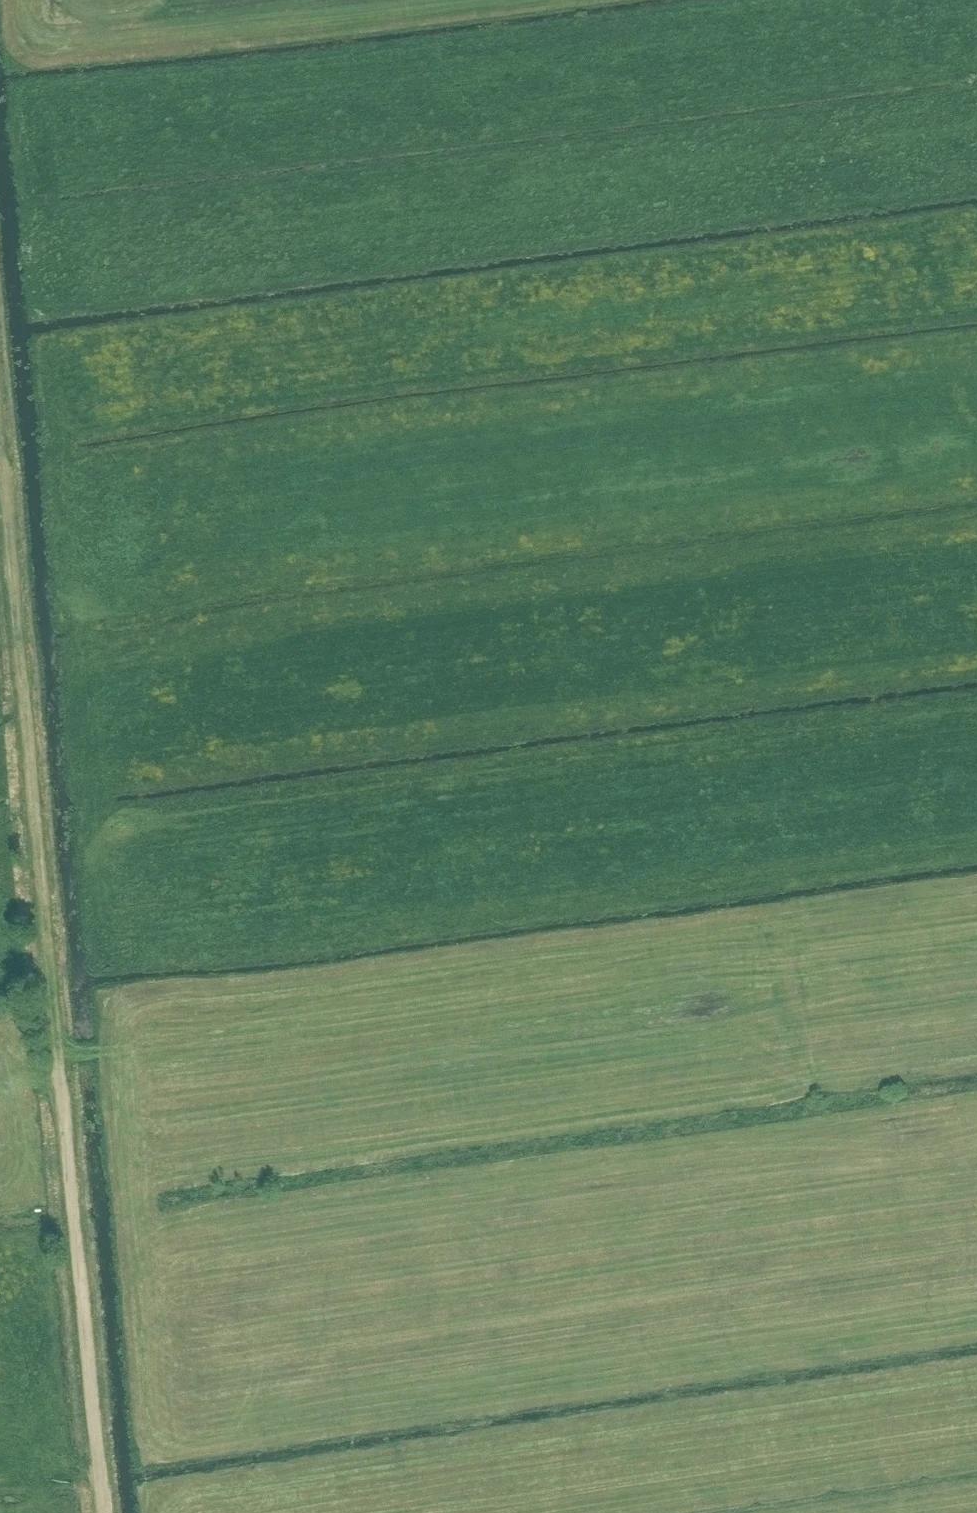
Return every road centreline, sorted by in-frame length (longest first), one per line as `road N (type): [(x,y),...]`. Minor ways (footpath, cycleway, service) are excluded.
road 1 (track): [(56,1070),(99,1512)]

